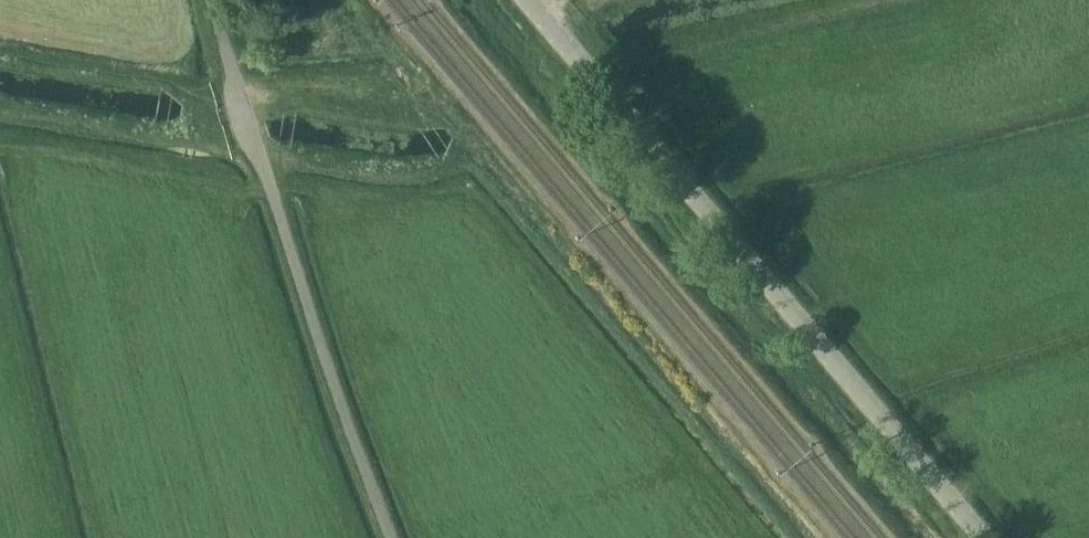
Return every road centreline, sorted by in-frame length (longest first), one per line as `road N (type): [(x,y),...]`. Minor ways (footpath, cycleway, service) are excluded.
road 1 (unclassified): [(985,537),(529,0)]
road 2 (unclassified): [(391,537),(212,0)]

